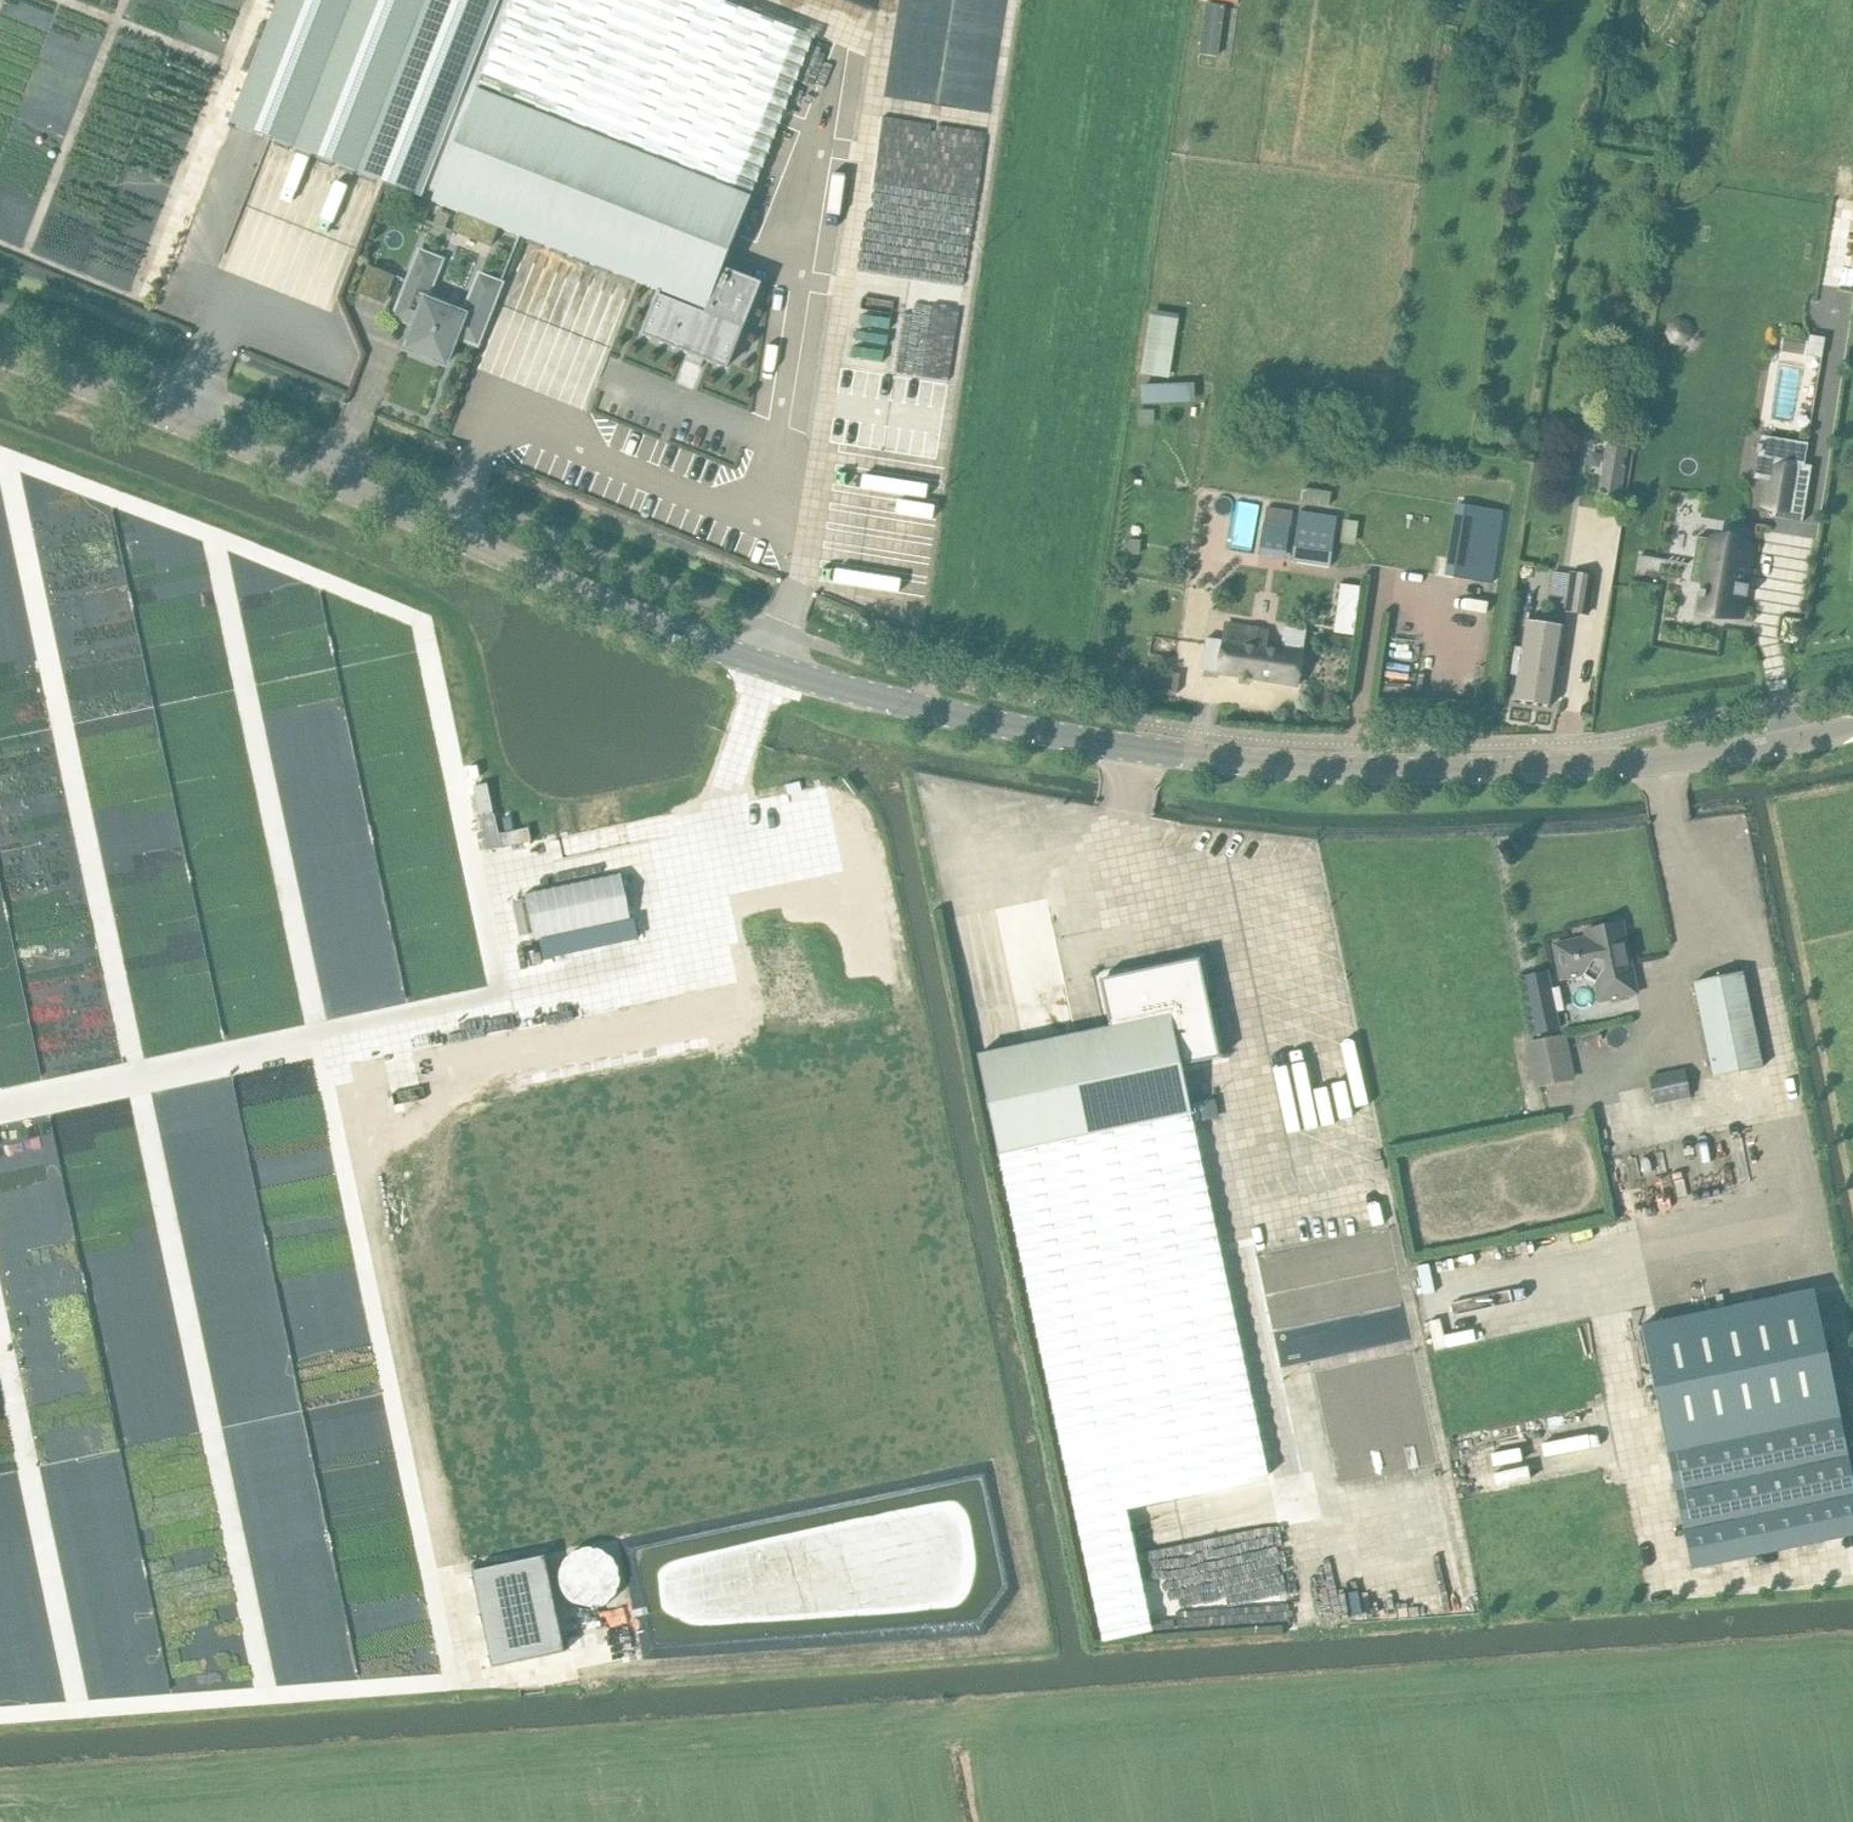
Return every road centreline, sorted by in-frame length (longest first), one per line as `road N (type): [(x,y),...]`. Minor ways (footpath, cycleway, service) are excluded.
road 1 (tertiary): [(1852,726),(1725,754),(1587,769),(1348,777),(1031,734),(854,694),(656,624),(326,479),(0,357)]

